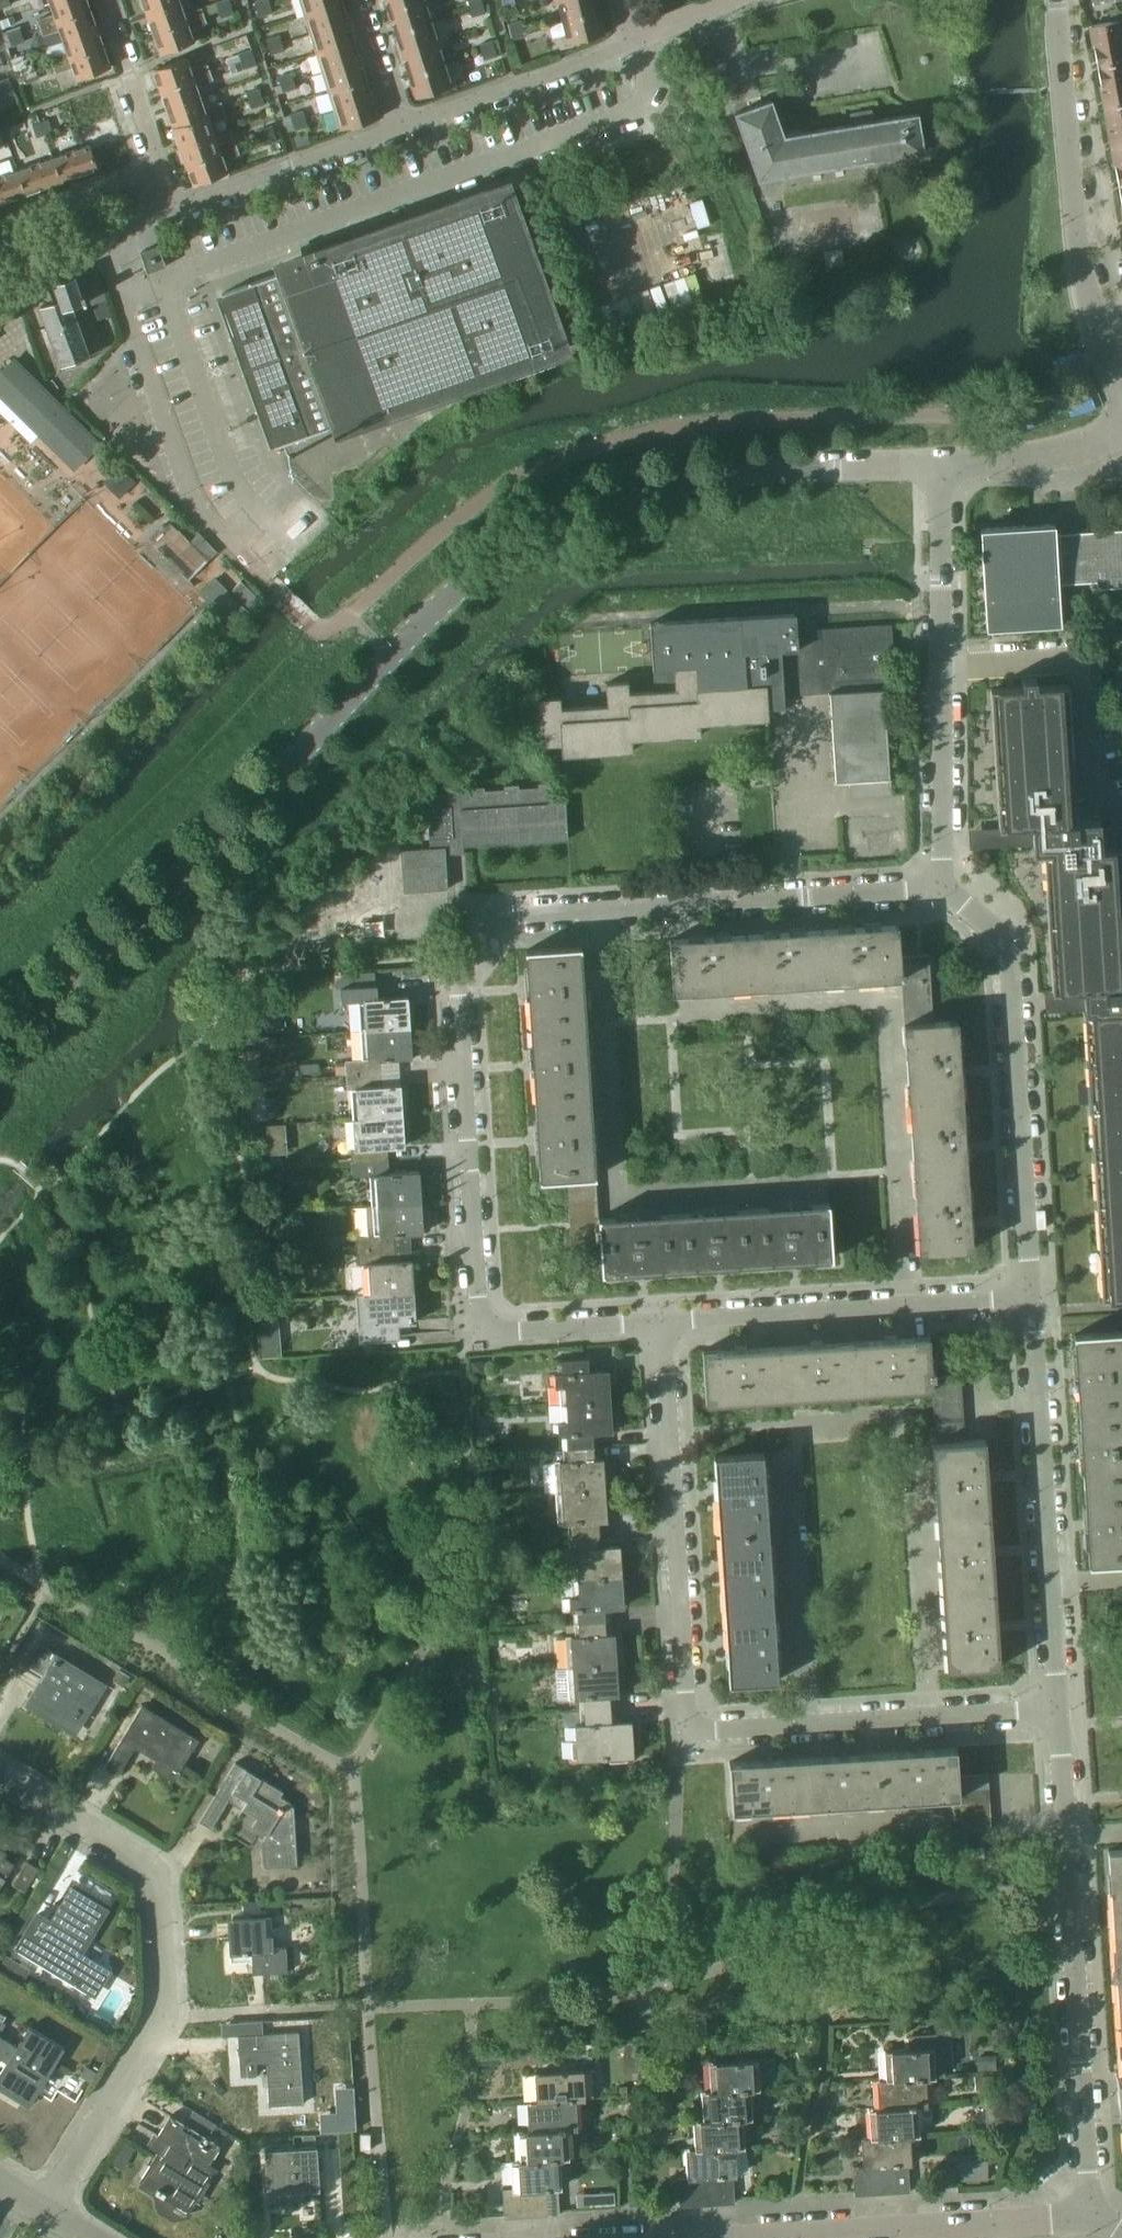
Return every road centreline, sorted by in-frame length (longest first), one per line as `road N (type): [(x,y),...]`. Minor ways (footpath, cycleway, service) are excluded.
road 1 (residential): [(0,1032),(163,891),(454,590),(509,551),(630,492),(729,472),(937,465)]
road 2 (residential): [(1057,1705),(692,1726),(664,1324)]
road 3 (residential): [(664,1324),(479,1333),(454,959),(503,909),(591,903)]
road 4 (residential): [(49,2209),(162,2013),(156,1878),(0,1780)]
road 5 (residential): [(902,1306),(885,995),(682,1008)]
road 6 (residential): [(1088,2214),(1057,1705)]
road 7 (residential): [(823,1174),(611,1186),(591,903)]
road 8 (residential): [(1033,1296),(1002,934),(940,886)]
road 9 (residential): [(940,886),(937,465)]
road 10 (residential): [(1057,1705),(1033,1296)]
road 11 (residential): [(236,555),(202,517),(97,235)]
road 12 (residential): [(591,903),(940,886)]
road 13 (residential): [(1101,344),(1077,261),(1054,0)]
road 14 (residential): [(399,131),(632,47)]
road 15 (residential): [(664,1324),(902,1306)]
road 16 (residential): [(176,205),(399,131)]
road 17 (residential): [(764,2237),(990,2225)]
road 18 (residential): [(102,0),(176,205)]
road 19 (residential): [(937,465),(1073,454),(1121,436)]
road 20 (residential): [(358,0),(399,131)]
road 21 (residential): [(902,1306),(1033,1296)]
road 22 (residential): [(632,47),(746,0)]

